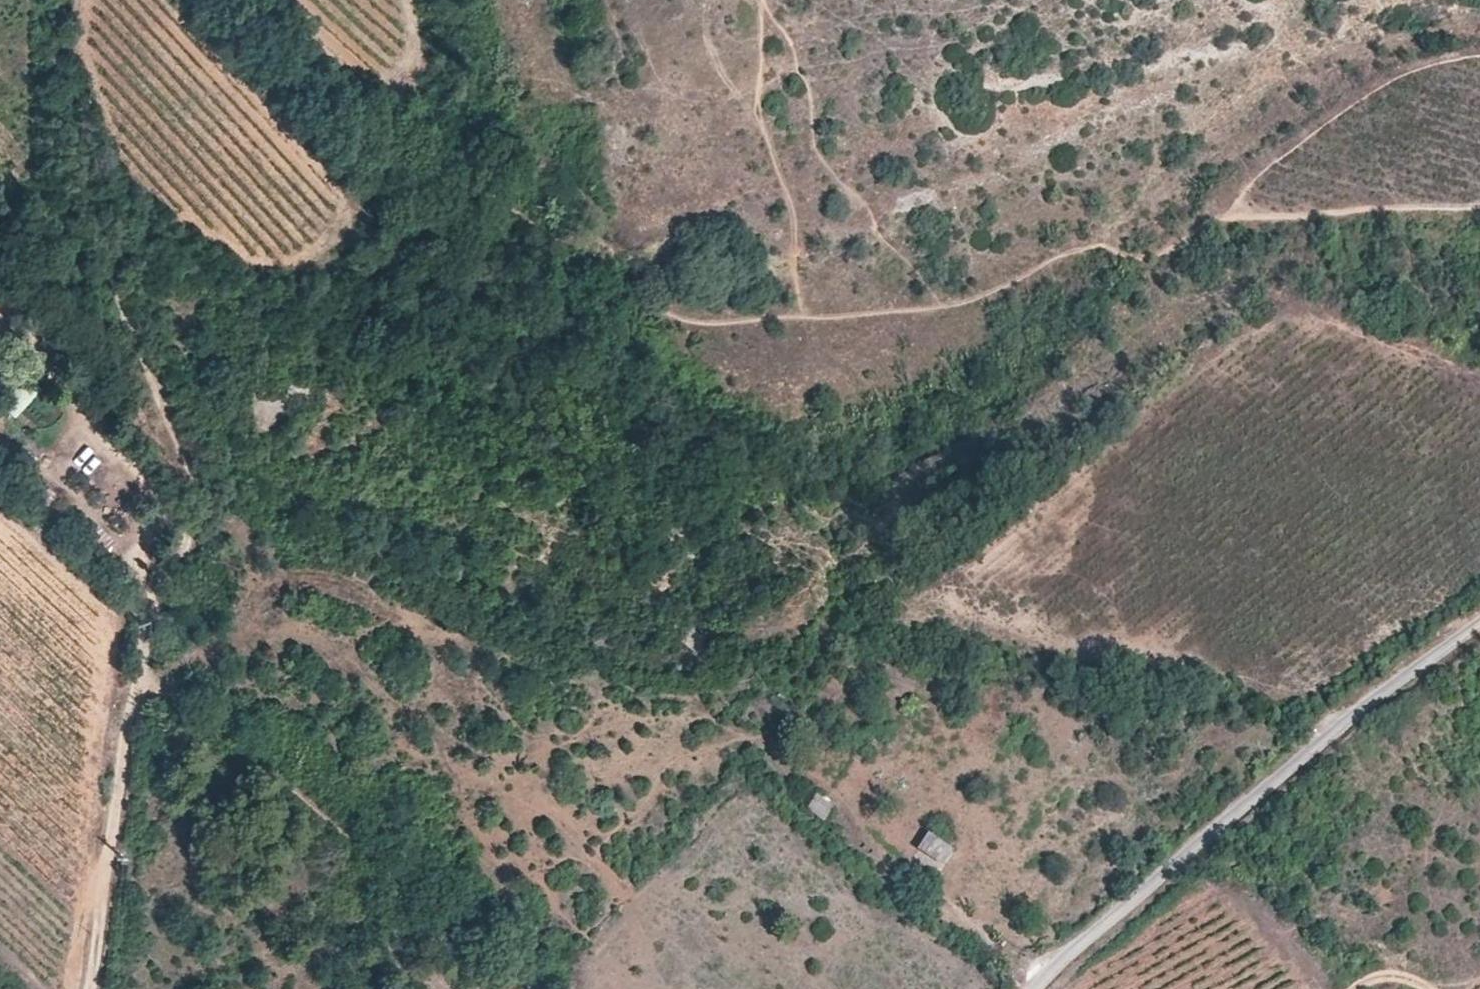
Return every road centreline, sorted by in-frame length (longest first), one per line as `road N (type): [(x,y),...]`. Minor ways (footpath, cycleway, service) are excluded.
road 1 (unclassified): [(1038,988),(1303,757),(1479,624)]
road 2 (unclassified): [(139,673),(90,988)]

